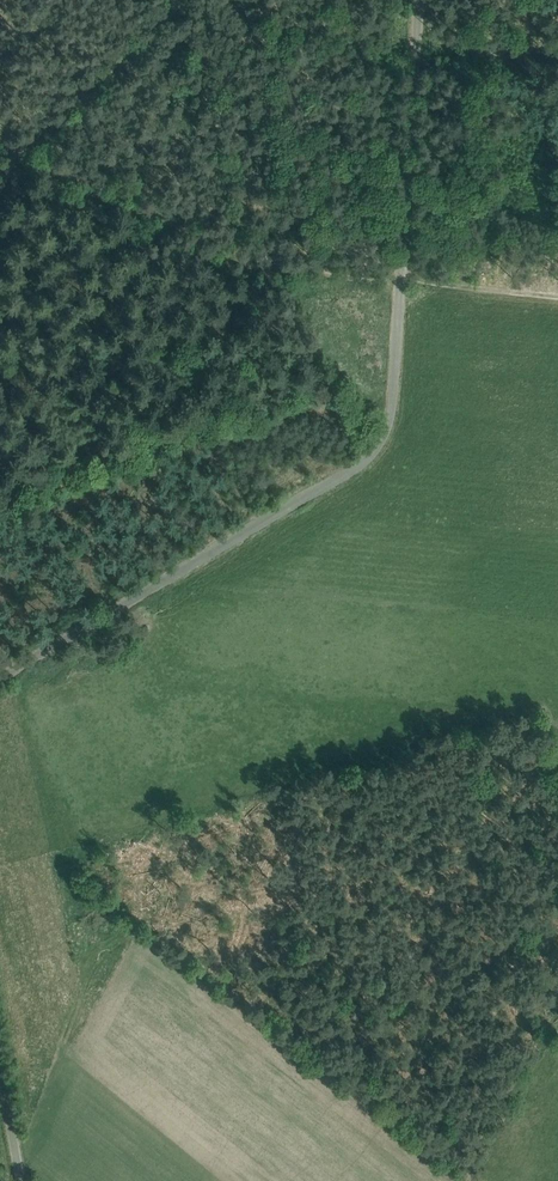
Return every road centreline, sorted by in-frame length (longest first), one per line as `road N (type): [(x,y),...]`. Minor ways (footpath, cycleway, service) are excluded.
road 1 (unclassified): [(0,680),(364,461),(384,439),(419,0)]
road 2 (unclassified): [(24,1180),(0,1054)]

